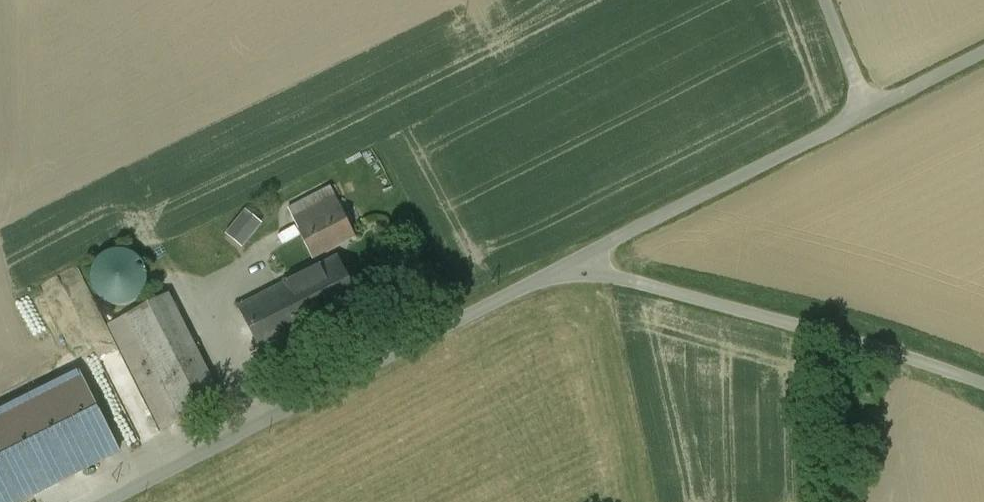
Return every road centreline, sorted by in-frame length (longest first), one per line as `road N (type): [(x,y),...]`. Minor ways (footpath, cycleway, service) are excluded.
road 1 (unclassified): [(107,501),(593,255)]
road 2 (unclassified): [(593,255),(983,54)]
road 3 (unclassified): [(593,255),(983,381)]

